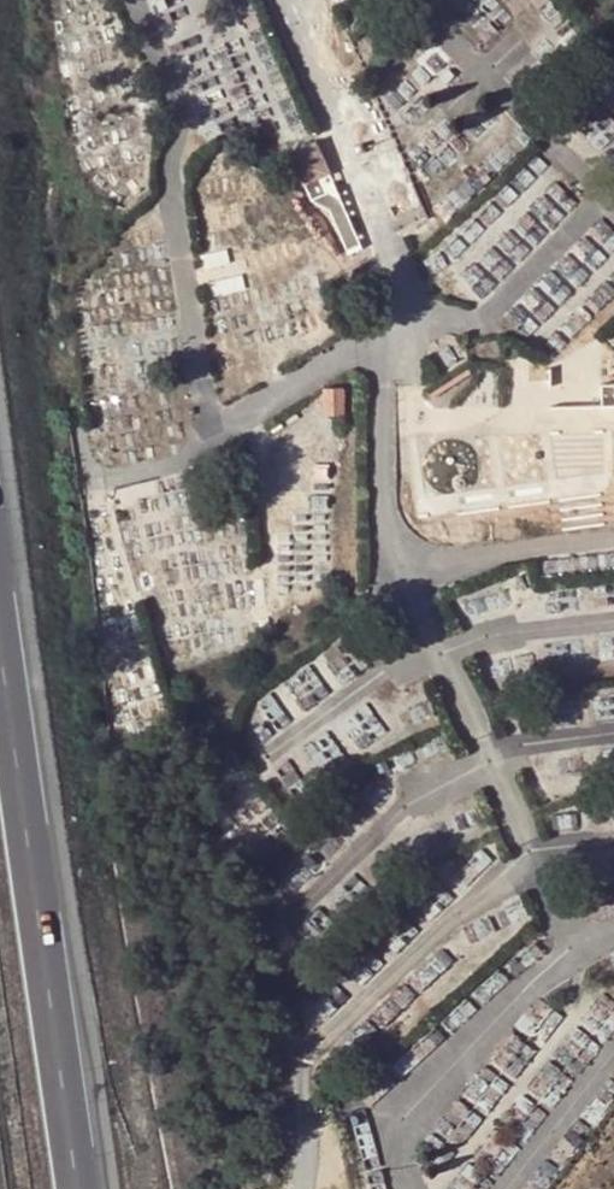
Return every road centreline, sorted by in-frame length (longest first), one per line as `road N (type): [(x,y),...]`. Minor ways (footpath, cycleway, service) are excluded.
road 1 (motorway): [(76,1188),(0,671)]
road 2 (unclassified): [(276,0),(379,231)]

